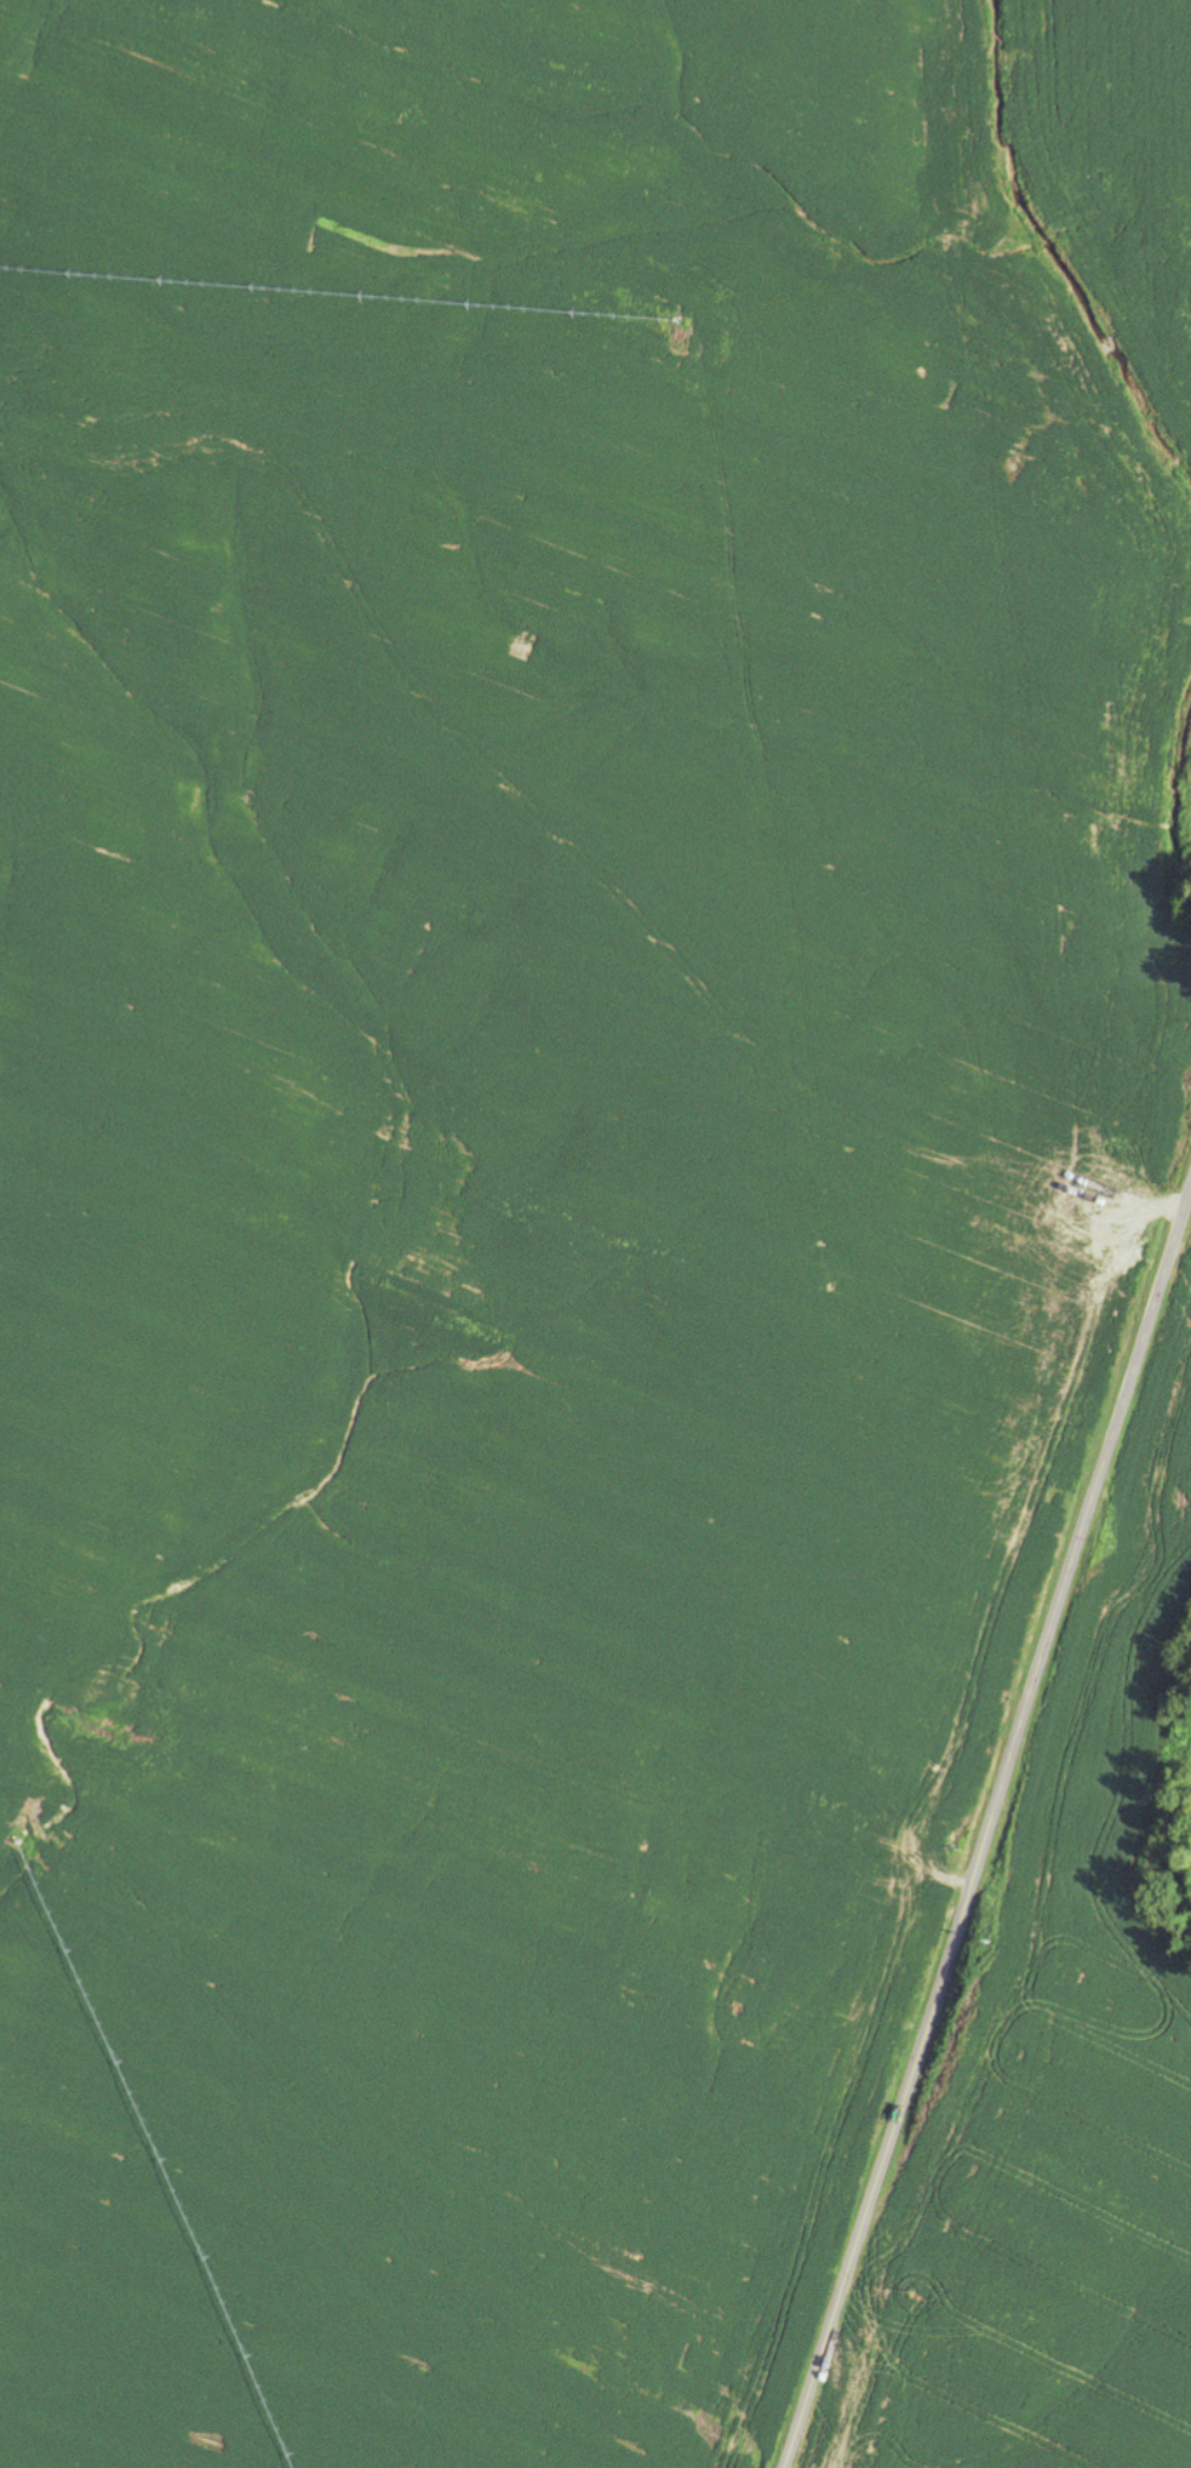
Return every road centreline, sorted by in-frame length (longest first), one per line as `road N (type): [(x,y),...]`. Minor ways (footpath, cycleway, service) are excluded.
road 1 (tertiary): [(786,2467),(1190,1198)]

